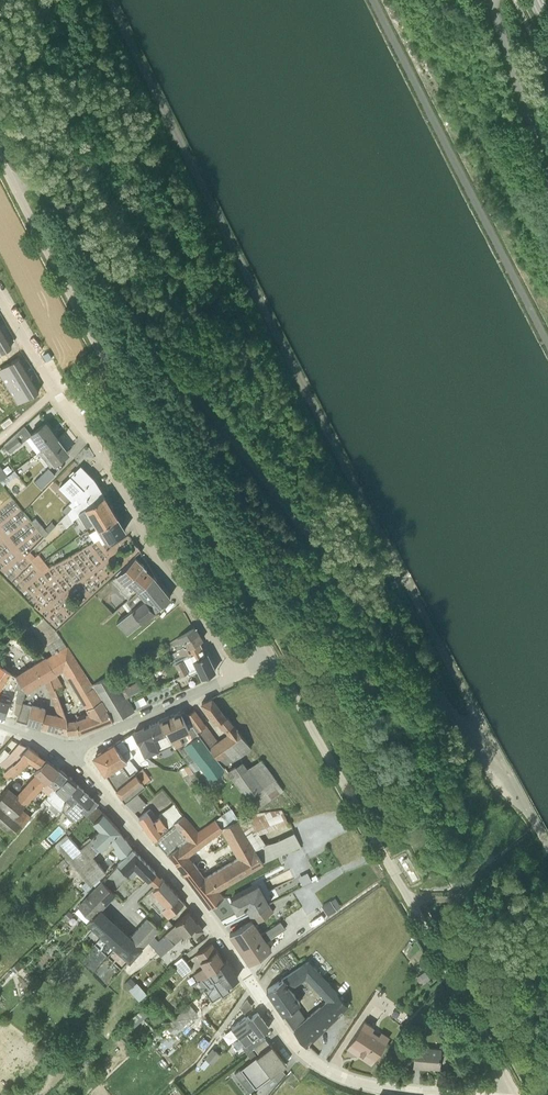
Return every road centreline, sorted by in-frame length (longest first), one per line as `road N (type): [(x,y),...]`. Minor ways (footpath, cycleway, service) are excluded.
road 1 (unclassified): [(270,656),(0,151)]
road 2 (residential): [(429,1094),(354,1082),(299,1052),(198,908),(71,752)]
road 3 (unclassified): [(270,656),(513,1094)]
road 4 (residential): [(236,672),(54,384)]
road 5 (residential): [(71,752),(236,672)]

